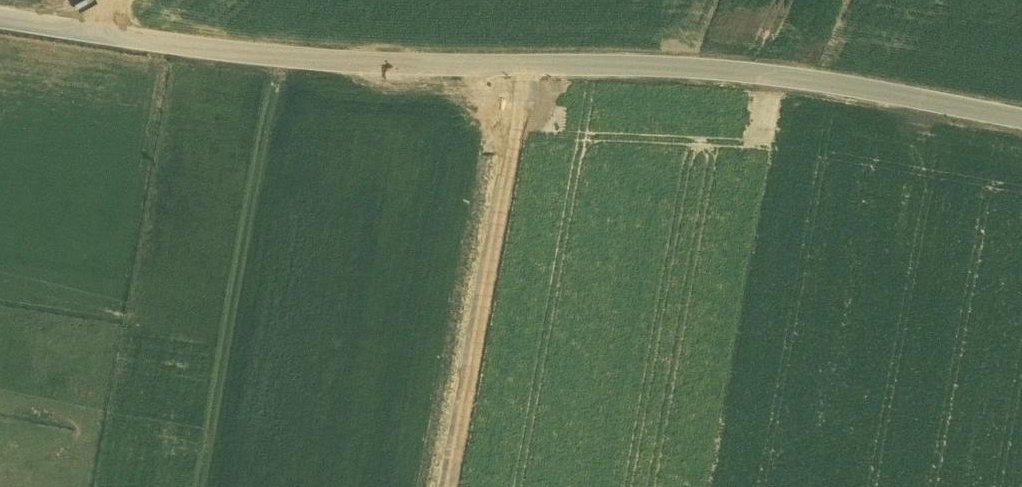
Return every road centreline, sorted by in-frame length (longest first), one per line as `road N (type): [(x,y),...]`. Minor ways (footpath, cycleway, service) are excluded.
road 1 (secondary): [(1021,119),(797,78),(323,63),(0,16)]

